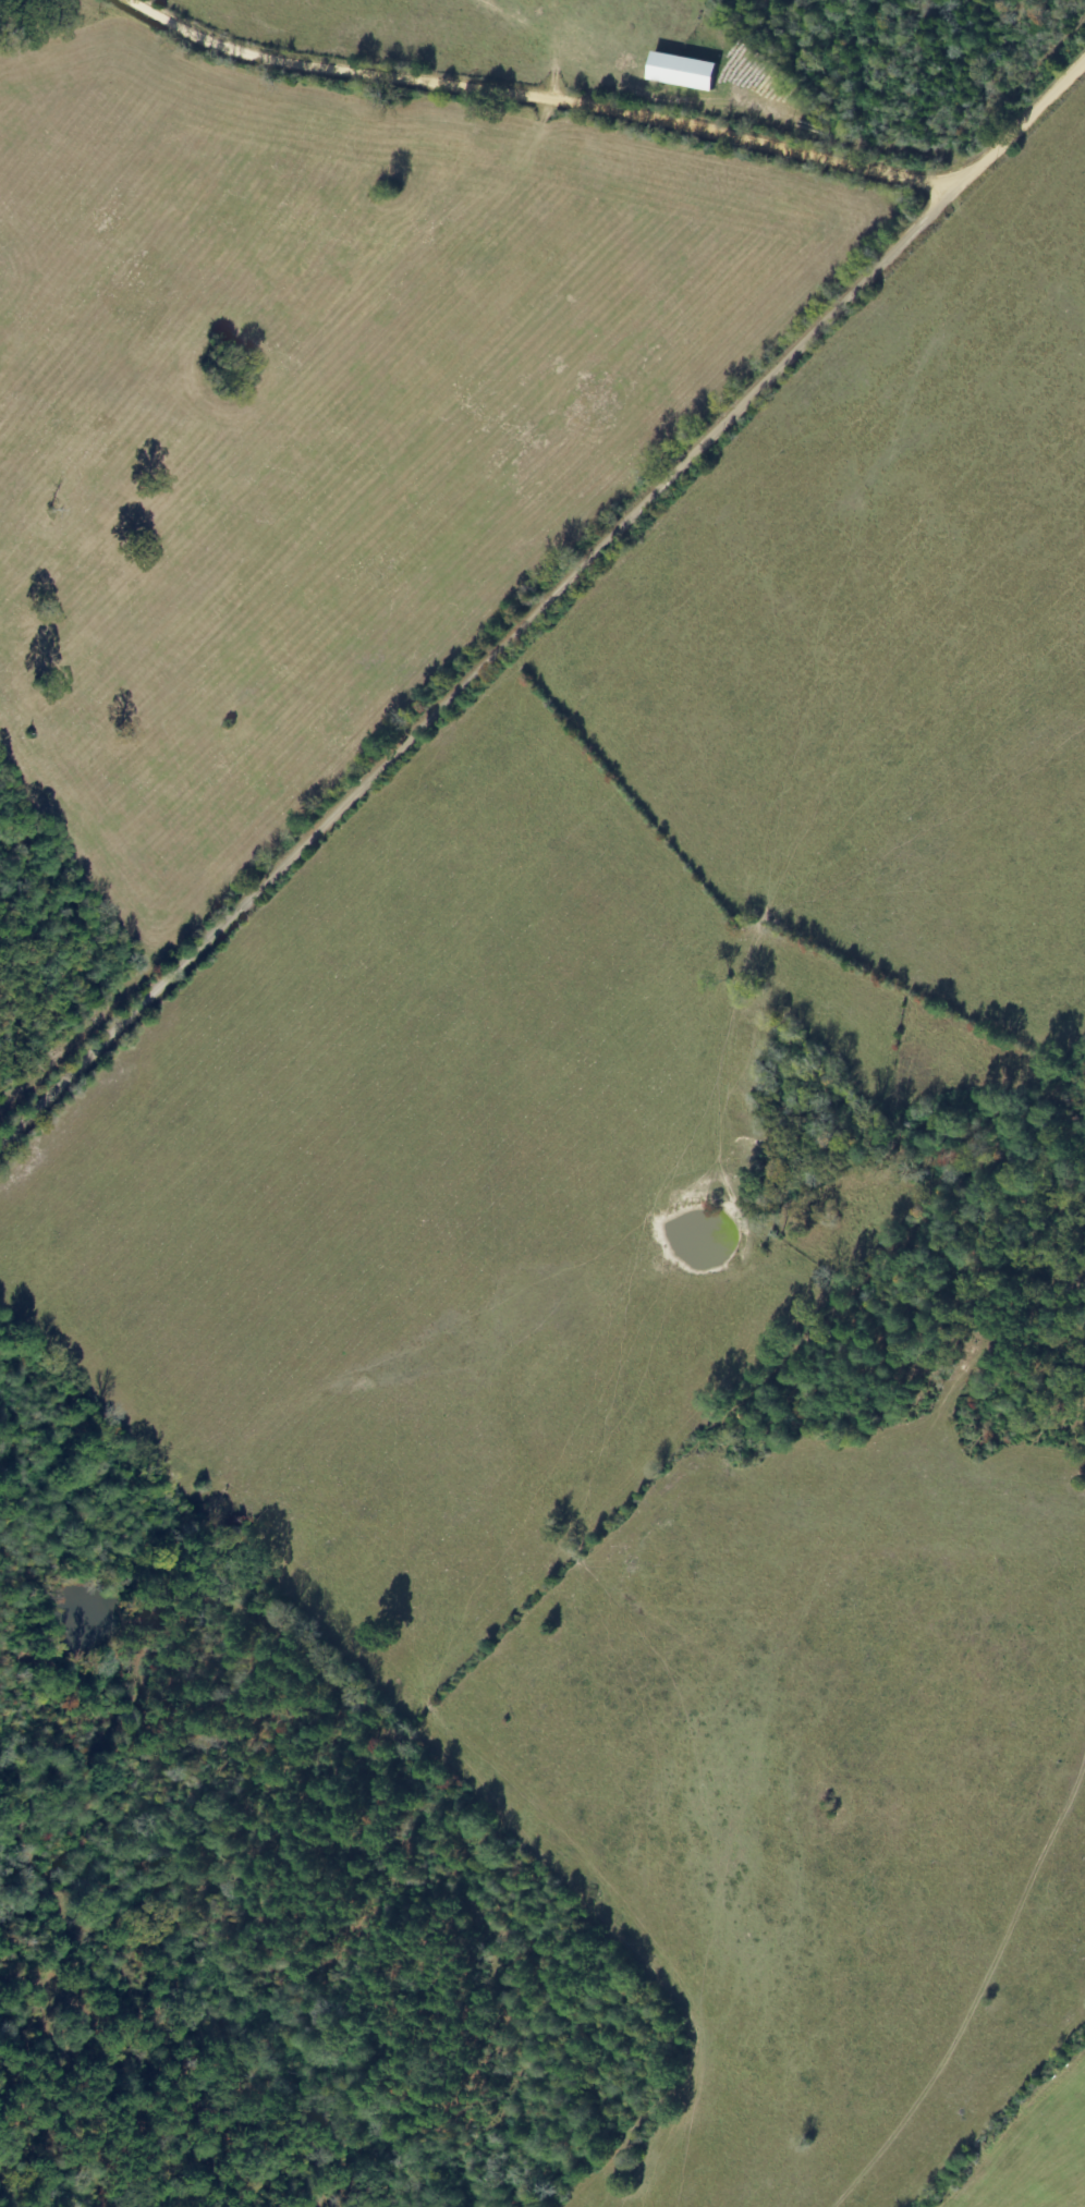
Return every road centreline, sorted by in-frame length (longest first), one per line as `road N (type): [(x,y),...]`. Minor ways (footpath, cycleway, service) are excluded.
road 1 (residential): [(0,1126),(955,190)]
road 2 (residential): [(129,0),(271,60),(610,112),(955,190)]
road 3 (residential): [(955,190),(1084,56)]

